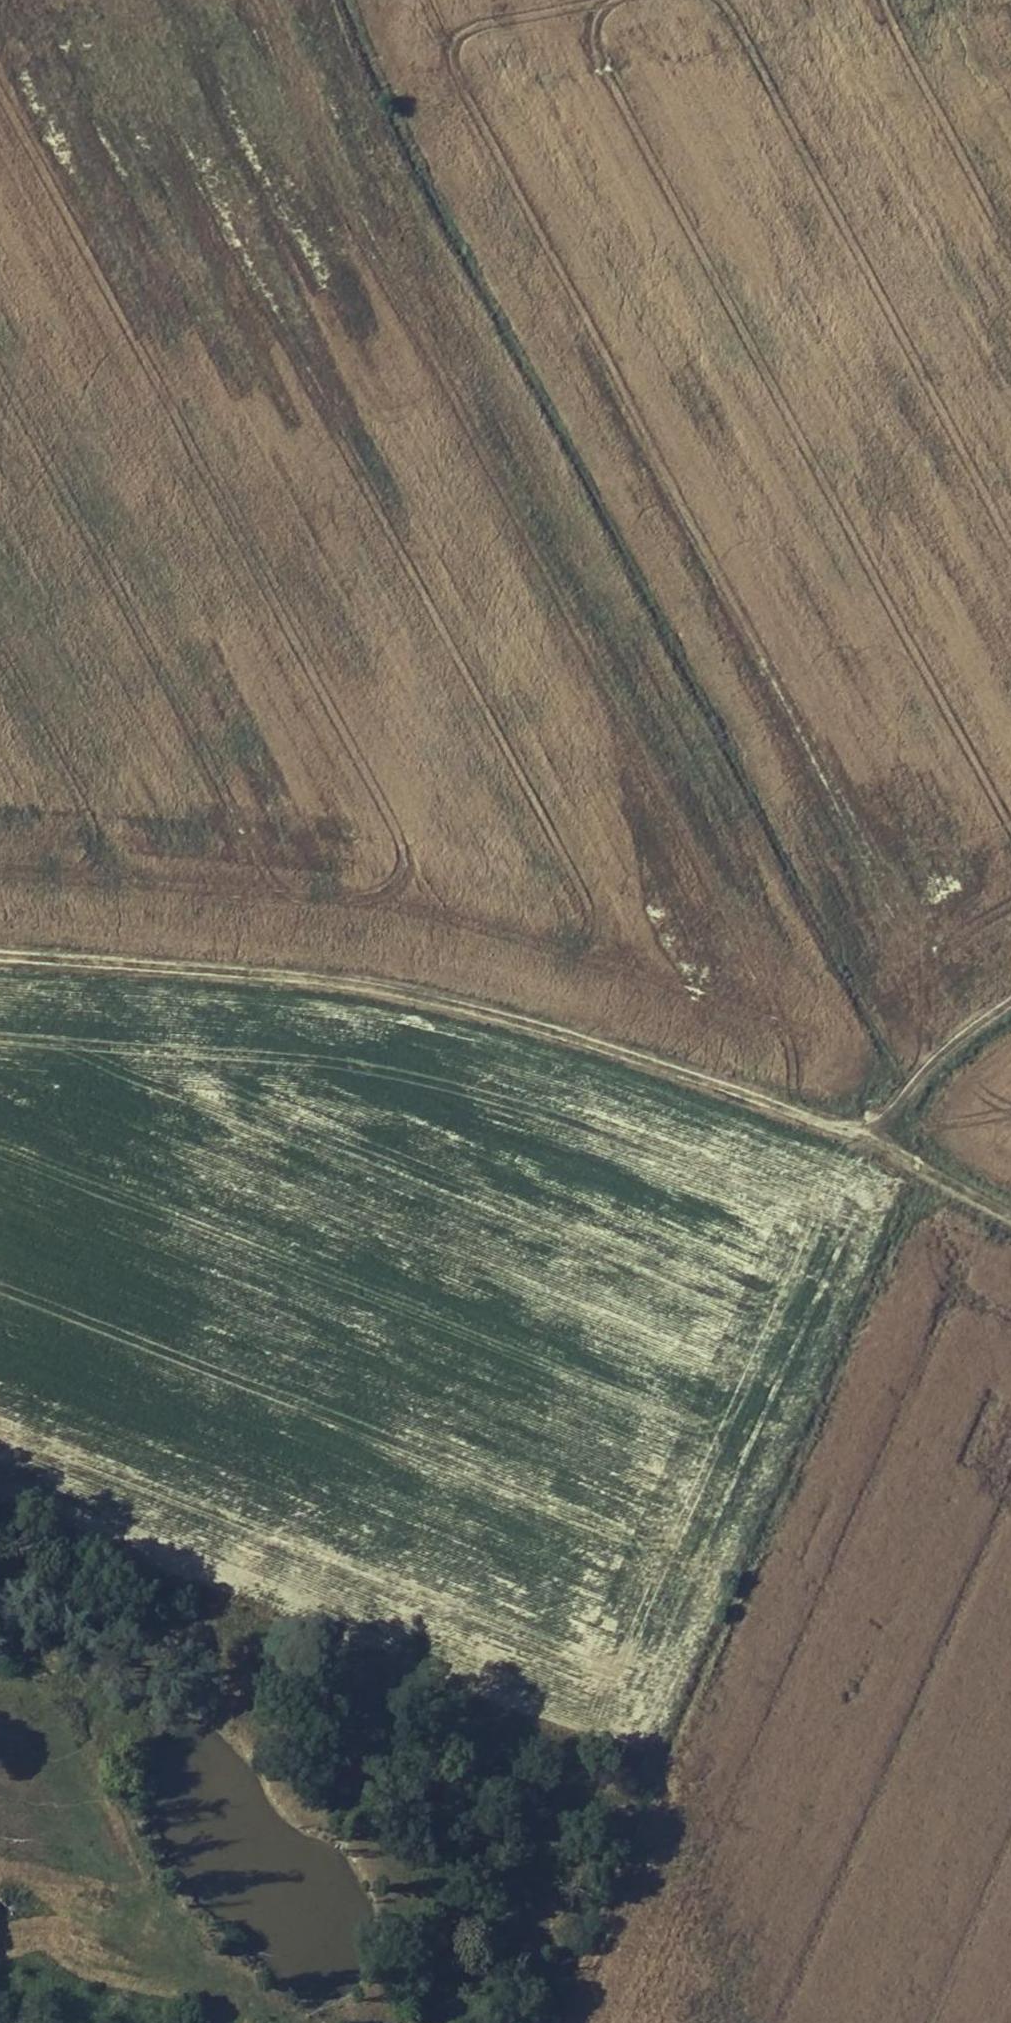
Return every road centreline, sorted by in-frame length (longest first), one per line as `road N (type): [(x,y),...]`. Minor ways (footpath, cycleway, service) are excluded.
road 1 (track): [(1010,1213),(881,1136),(731,1104),(241,956),(0,944)]
road 2 (track): [(881,1136),(931,1053),(1010,979)]

